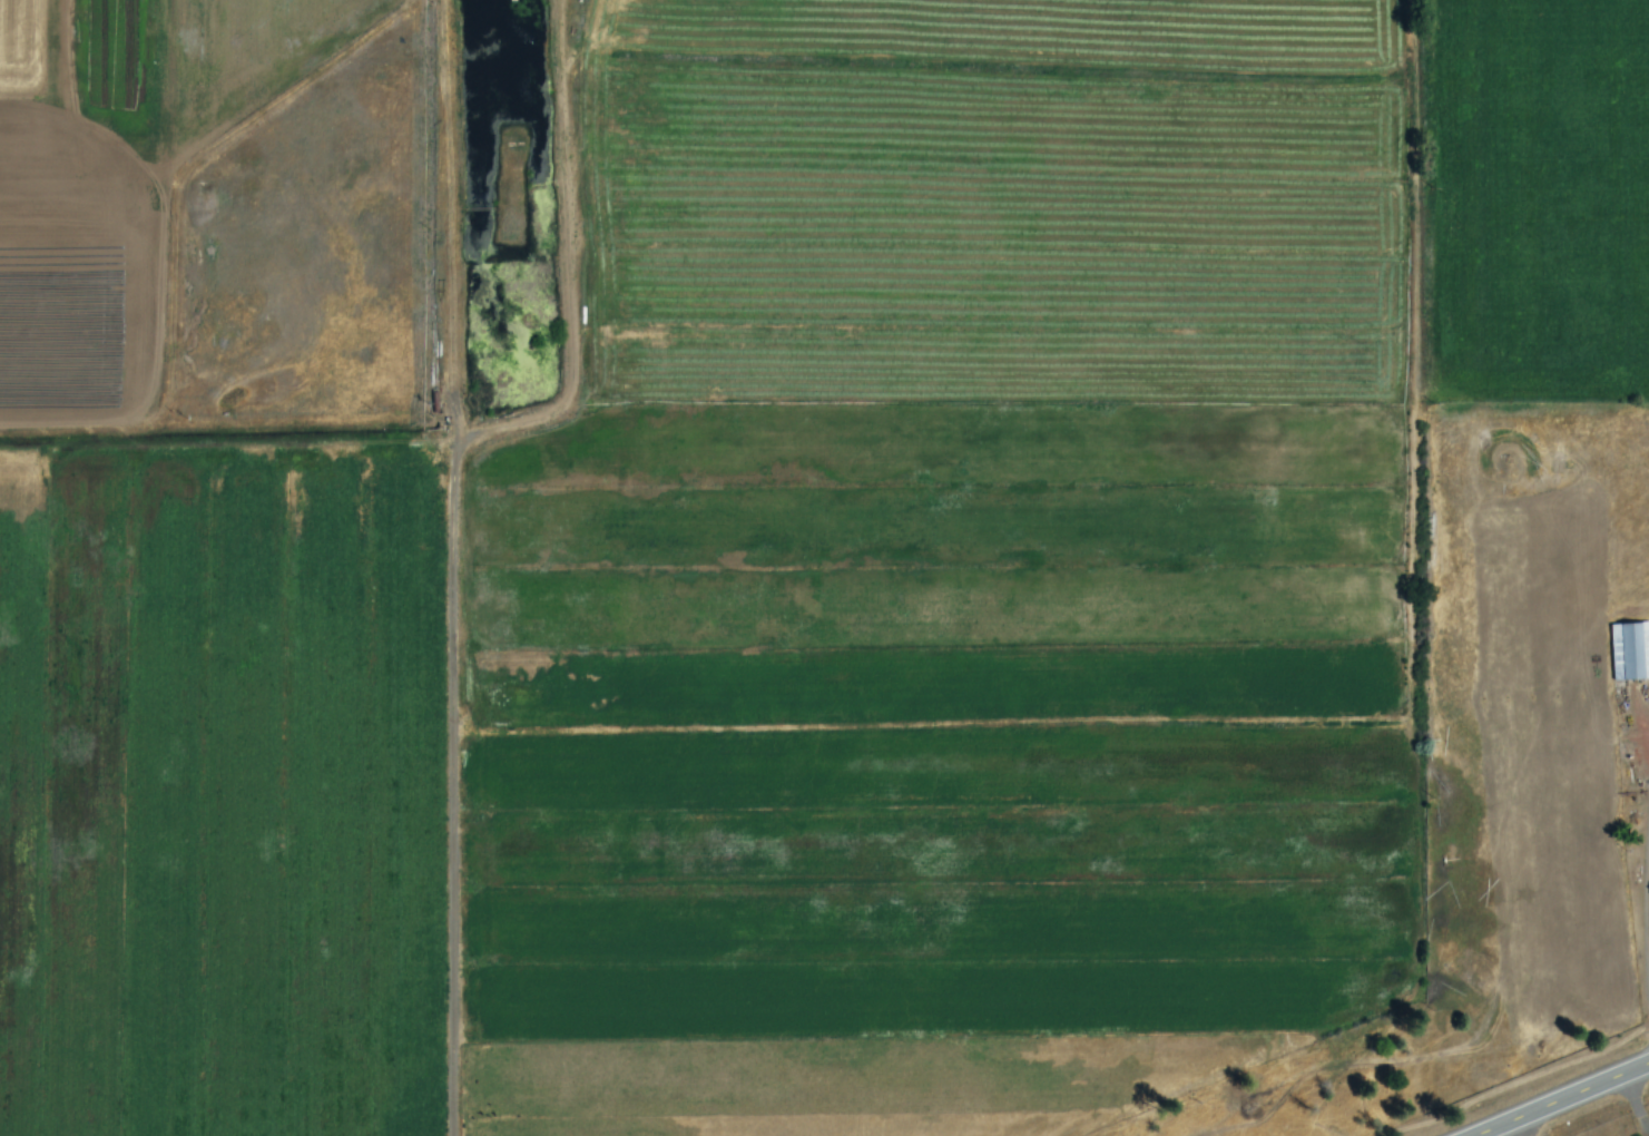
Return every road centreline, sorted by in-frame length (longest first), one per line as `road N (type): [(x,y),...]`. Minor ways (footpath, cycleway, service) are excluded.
road 1 (primary): [(1497,1135),(1648,1074)]

